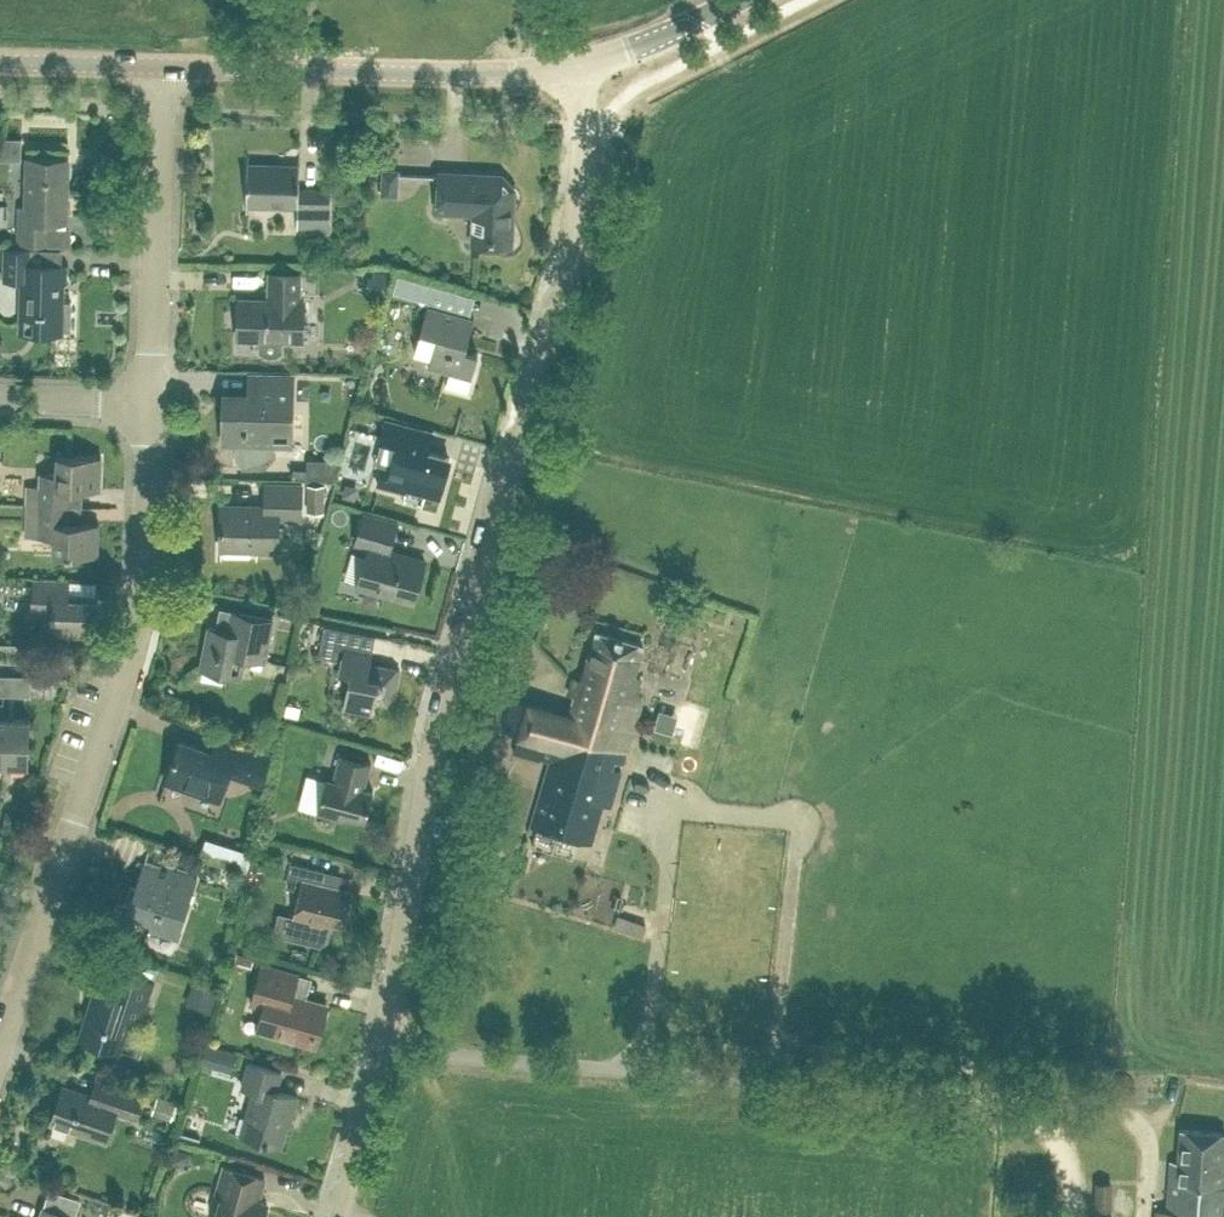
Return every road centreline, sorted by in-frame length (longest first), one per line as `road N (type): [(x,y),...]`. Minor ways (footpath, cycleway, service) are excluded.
road 1 (unclassified): [(335,1216),(386,1040),(438,731),(531,379),(569,269),(585,132),(576,64)]
road 2 (tertiary): [(163,64),(456,73),(576,64)]
road 3 (residential): [(0,1034),(121,666)]
road 4 (residential): [(151,399),(163,64)]
road 5 (residential): [(121,666),(150,551),(151,399)]
road 6 (tertiary): [(576,64),(735,0)]
road 7 (tertiary): [(163,64),(0,60)]
road 8 (residential): [(0,395),(151,399)]
road 9 (residential): [(0,661),(121,666)]

